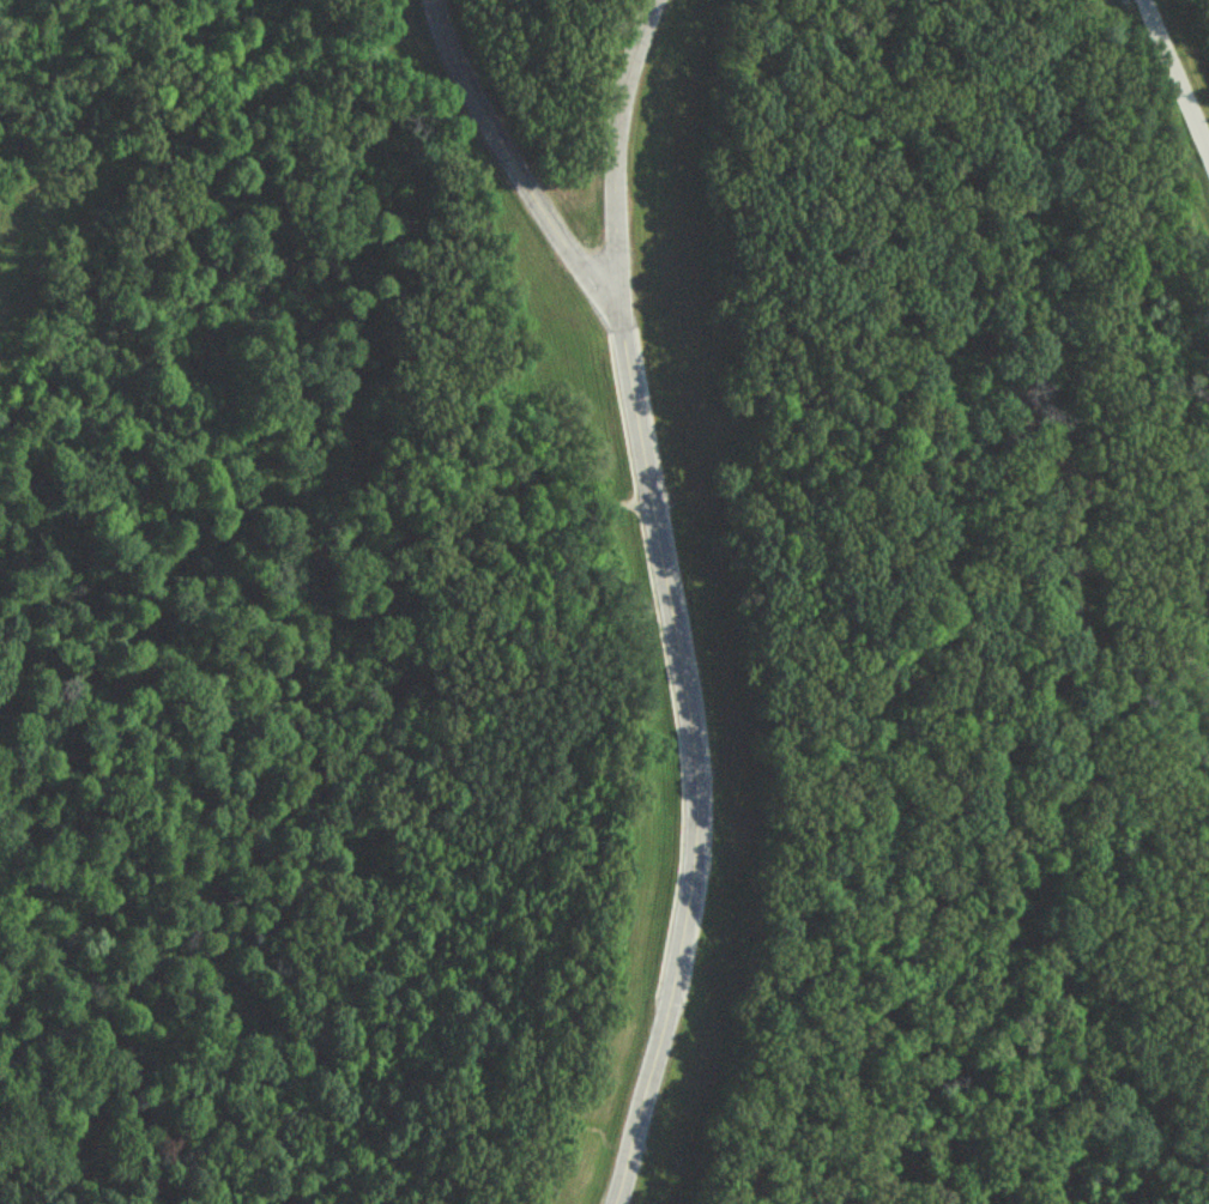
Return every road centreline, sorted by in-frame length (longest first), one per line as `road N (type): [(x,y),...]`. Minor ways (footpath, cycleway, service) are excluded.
road 1 (residential): [(622,329),(621,95),(652,0)]
road 2 (residential): [(1145,0),(1208,155)]

